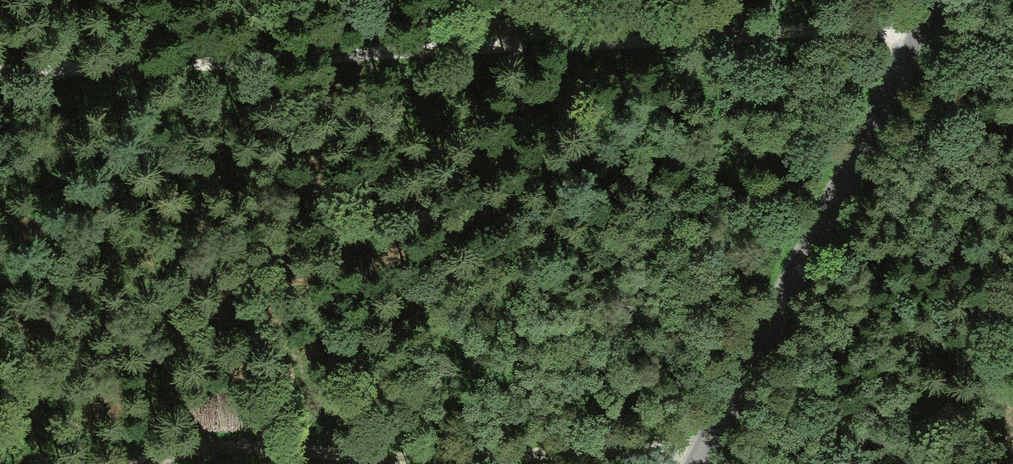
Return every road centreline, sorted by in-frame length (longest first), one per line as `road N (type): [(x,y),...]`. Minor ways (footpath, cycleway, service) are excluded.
road 1 (track): [(925,29),(0,72)]
road 2 (track): [(127,463),(212,445),(316,456),(677,450),(705,463)]
road 3 (tertiary): [(698,463),(940,0)]

